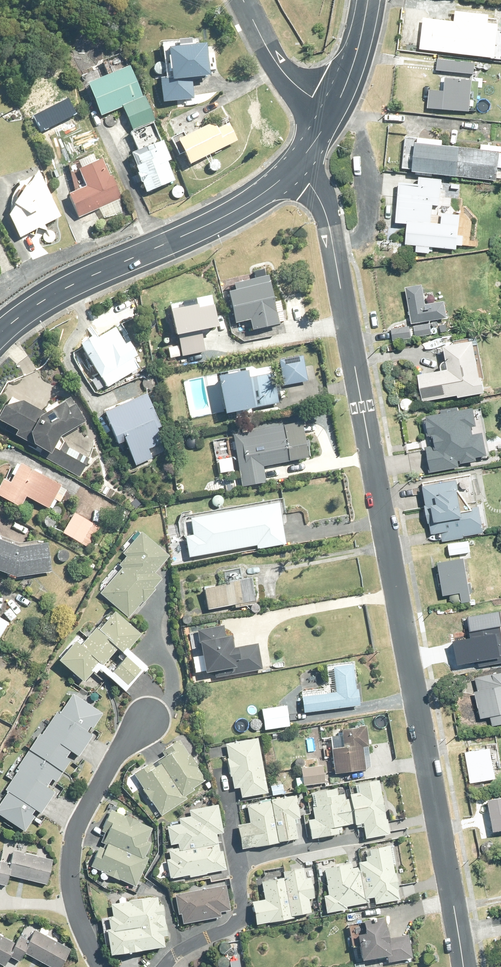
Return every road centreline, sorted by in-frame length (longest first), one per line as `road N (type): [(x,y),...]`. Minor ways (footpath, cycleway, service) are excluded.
road 1 (residential): [(298,166),(329,219),(463,966)]
road 2 (primary): [(0,333),(43,301),(226,216),(298,166)]
road 3 (residential): [(147,720),(118,751),(71,851),(78,921),(100,966)]
road 4 (residential): [(243,0),(278,66),(334,110)]

